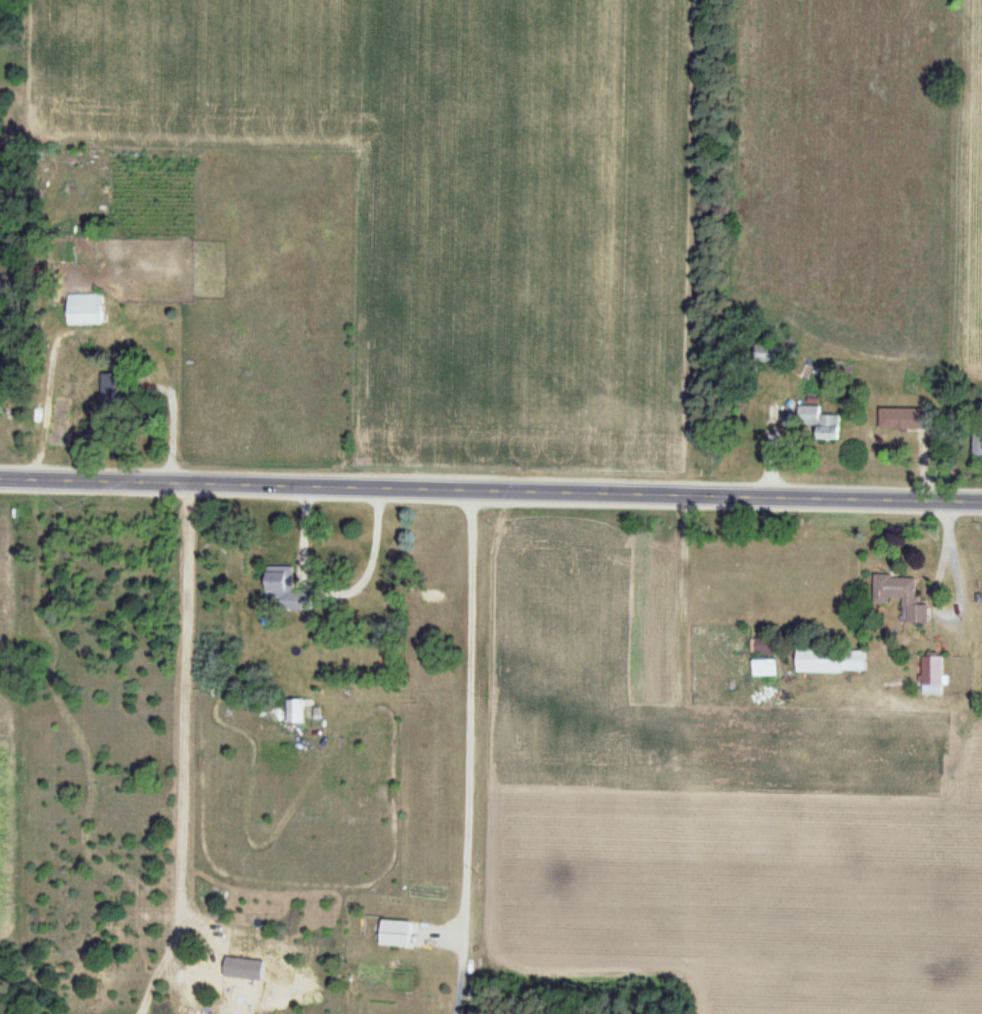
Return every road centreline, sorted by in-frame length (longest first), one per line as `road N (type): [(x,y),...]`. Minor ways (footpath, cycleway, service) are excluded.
road 1 (tertiary): [(981,500),(3,478)]

